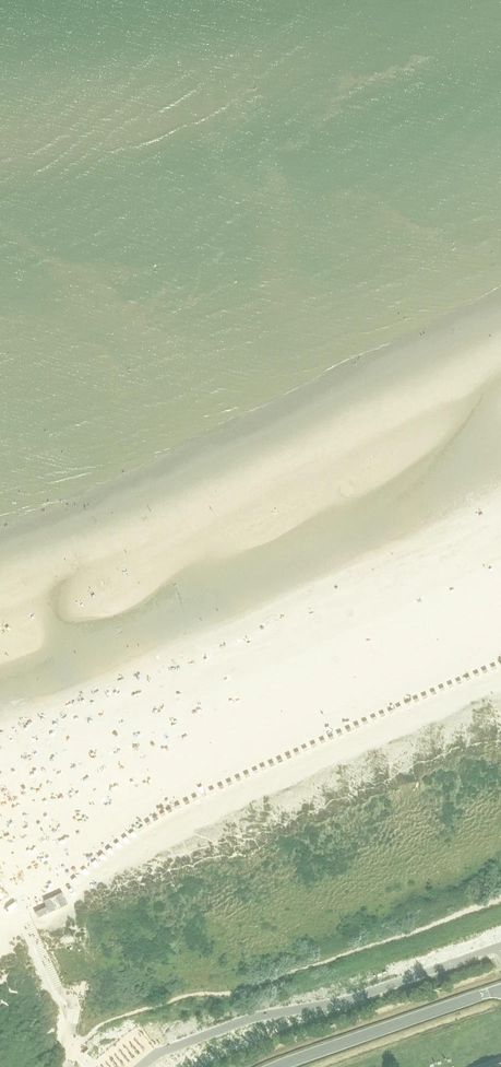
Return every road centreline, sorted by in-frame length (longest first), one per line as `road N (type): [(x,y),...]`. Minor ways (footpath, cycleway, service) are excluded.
road 1 (tertiary): [(279,1066),(500,988)]

